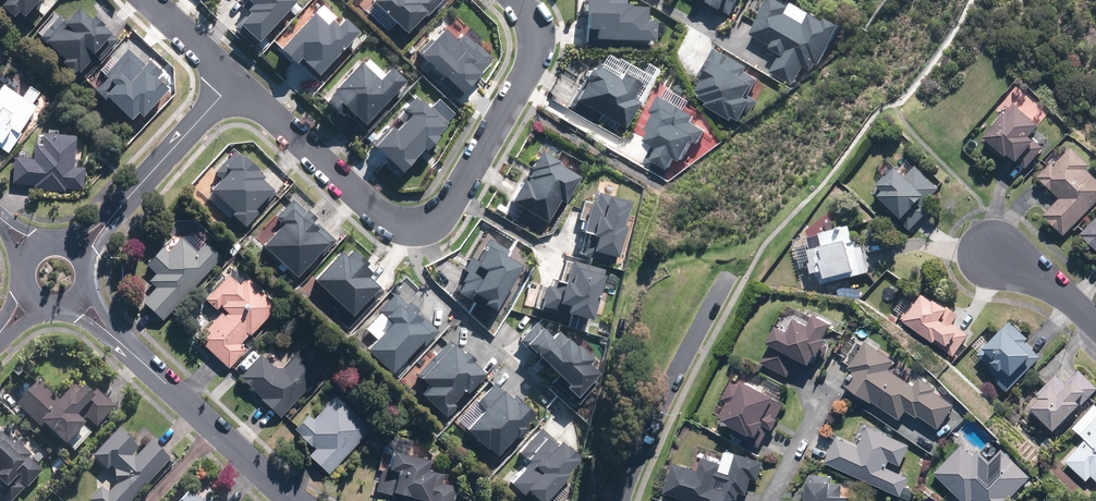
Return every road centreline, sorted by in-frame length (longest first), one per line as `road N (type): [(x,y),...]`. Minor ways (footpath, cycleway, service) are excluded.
road 1 (residential): [(521,0),(533,15),(534,55),(449,205),(416,224),(381,220),(236,81)]
road 2 (residential): [(79,297),(297,500)]
road 3 (residential): [(623,500),(662,401),(730,279)]
road 4 (residential): [(79,253),(236,81)]
road 5 (residential): [(994,253),(1038,275),(1095,322)]

